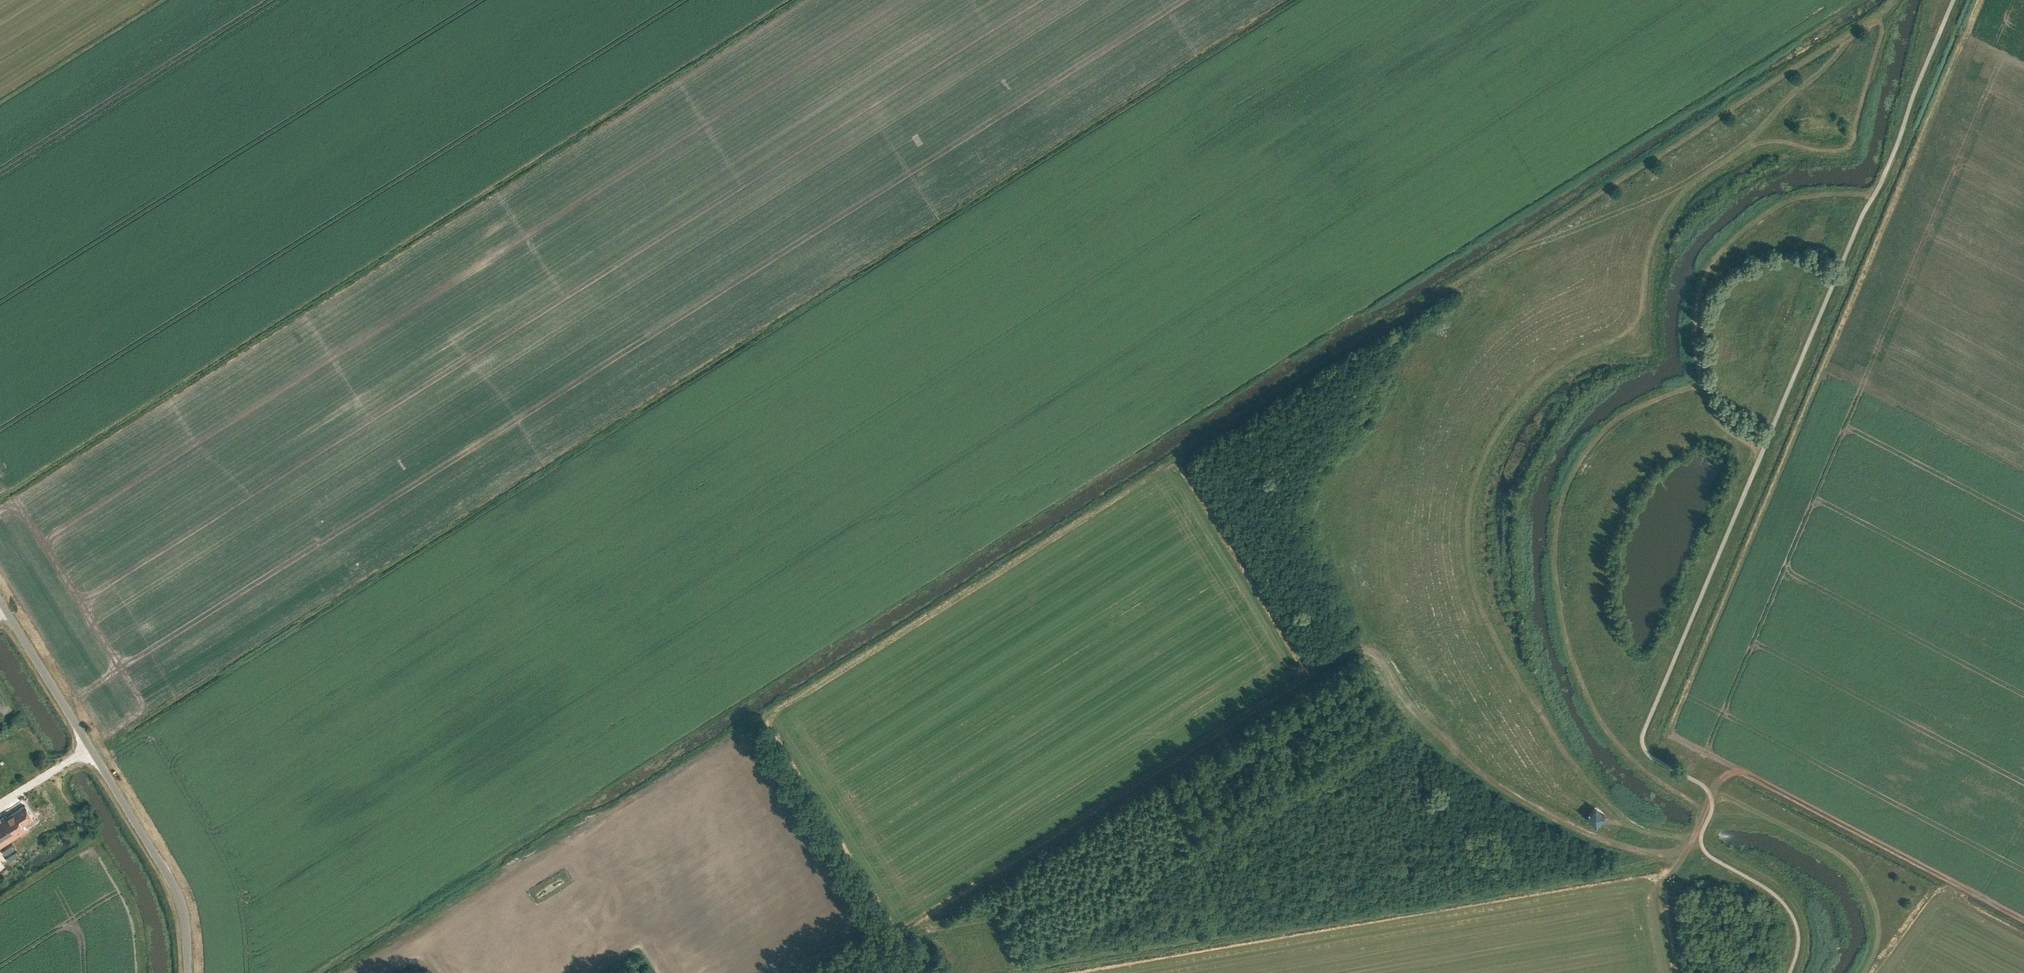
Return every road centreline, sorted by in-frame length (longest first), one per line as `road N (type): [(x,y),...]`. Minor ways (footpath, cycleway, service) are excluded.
road 1 (track): [(1702,832),(1669,859),(1550,816),(1481,775),(1374,651),(1346,652)]
road 2 (unclassified): [(187,972),(186,931),(168,876),(0,600)]

